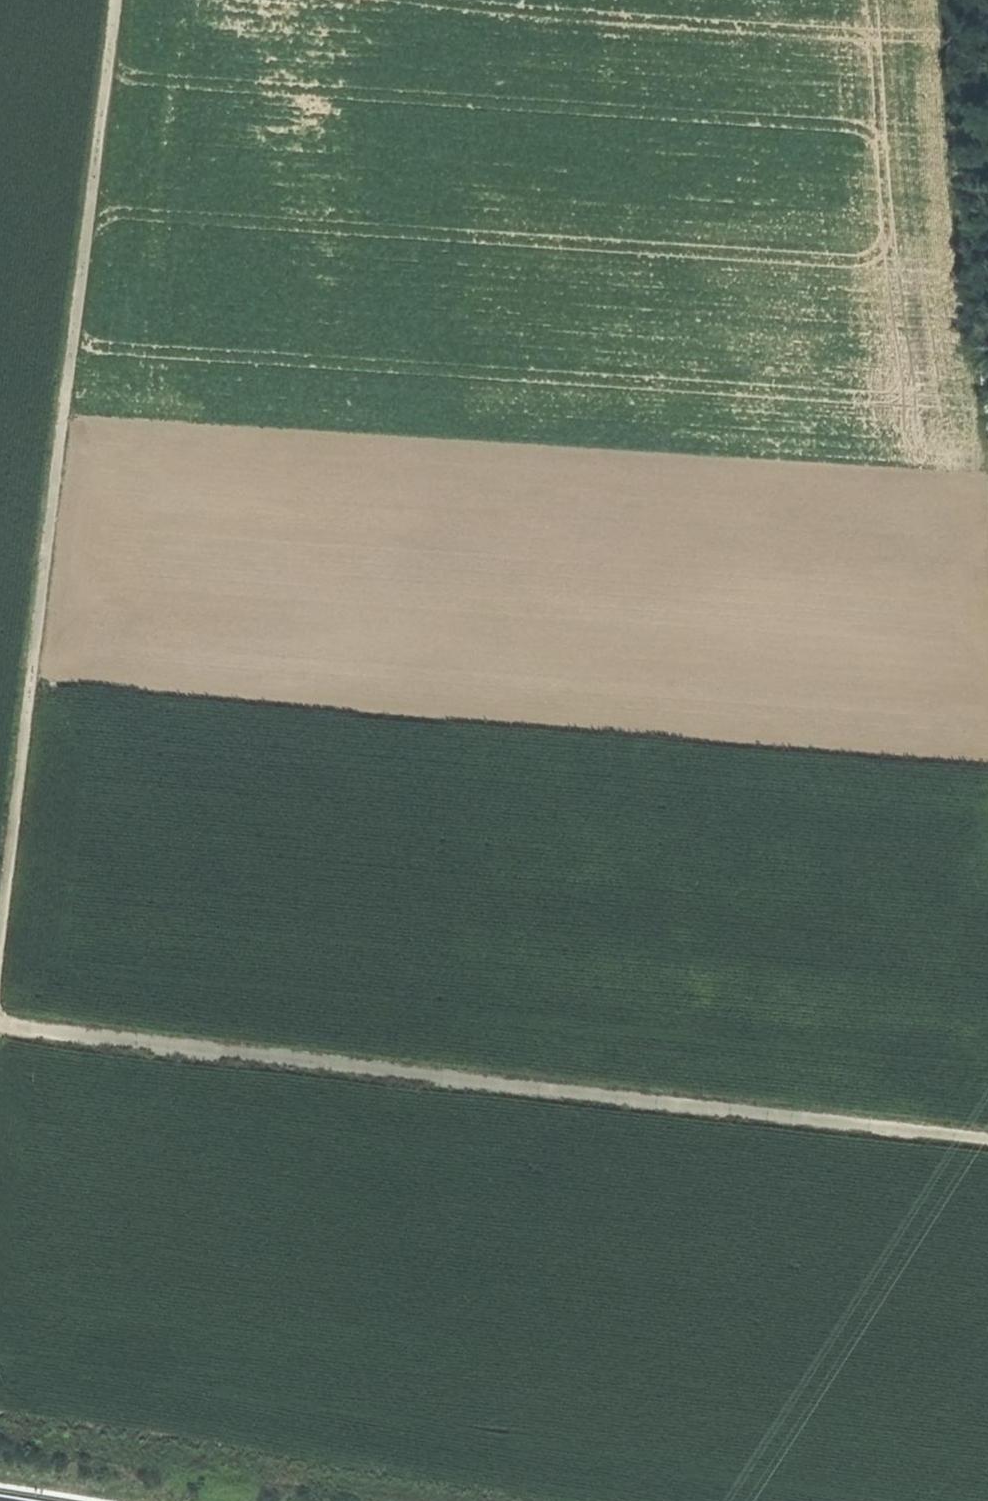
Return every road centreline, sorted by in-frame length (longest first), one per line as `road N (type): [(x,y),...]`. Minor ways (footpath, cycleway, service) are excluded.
road 1 (track): [(0,1027),(987,1135)]
road 2 (track): [(109,0),(0,927)]
road 3 (track): [(987,314),(948,0)]

